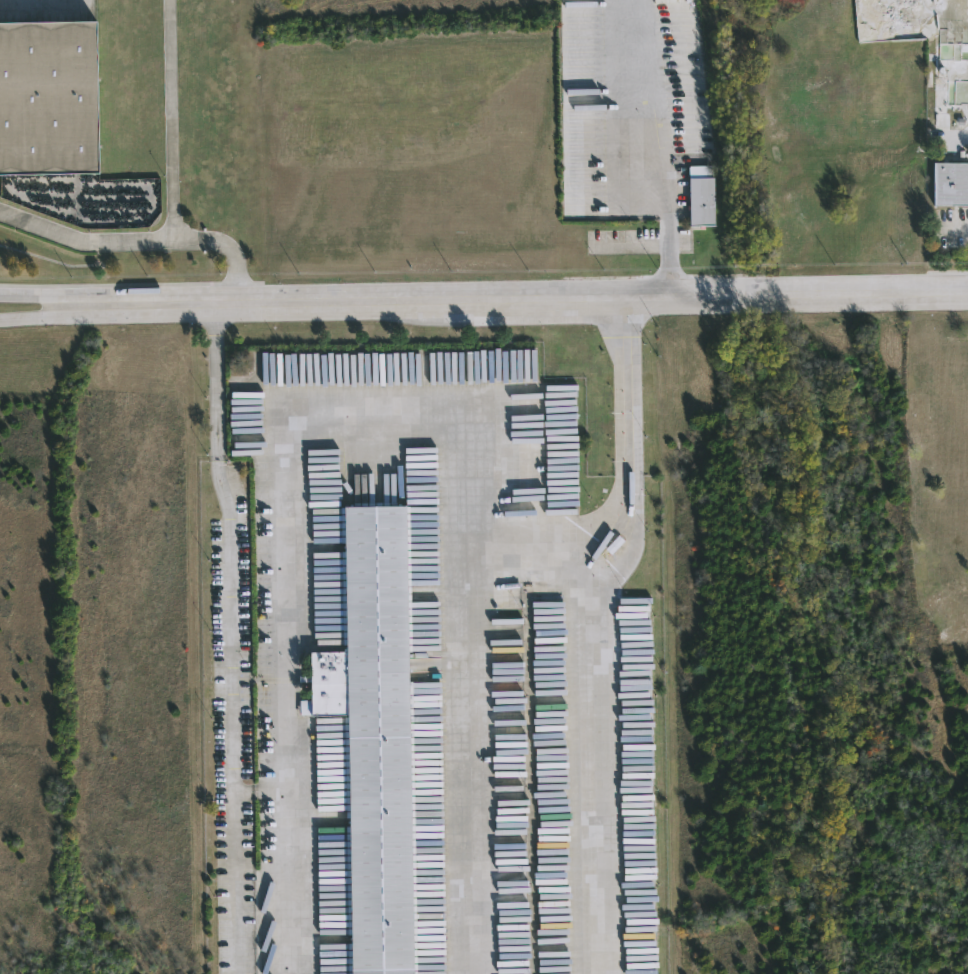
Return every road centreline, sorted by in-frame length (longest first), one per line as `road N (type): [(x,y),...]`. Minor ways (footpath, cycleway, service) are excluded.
road 1 (tertiary): [(967,293),(78,305)]

